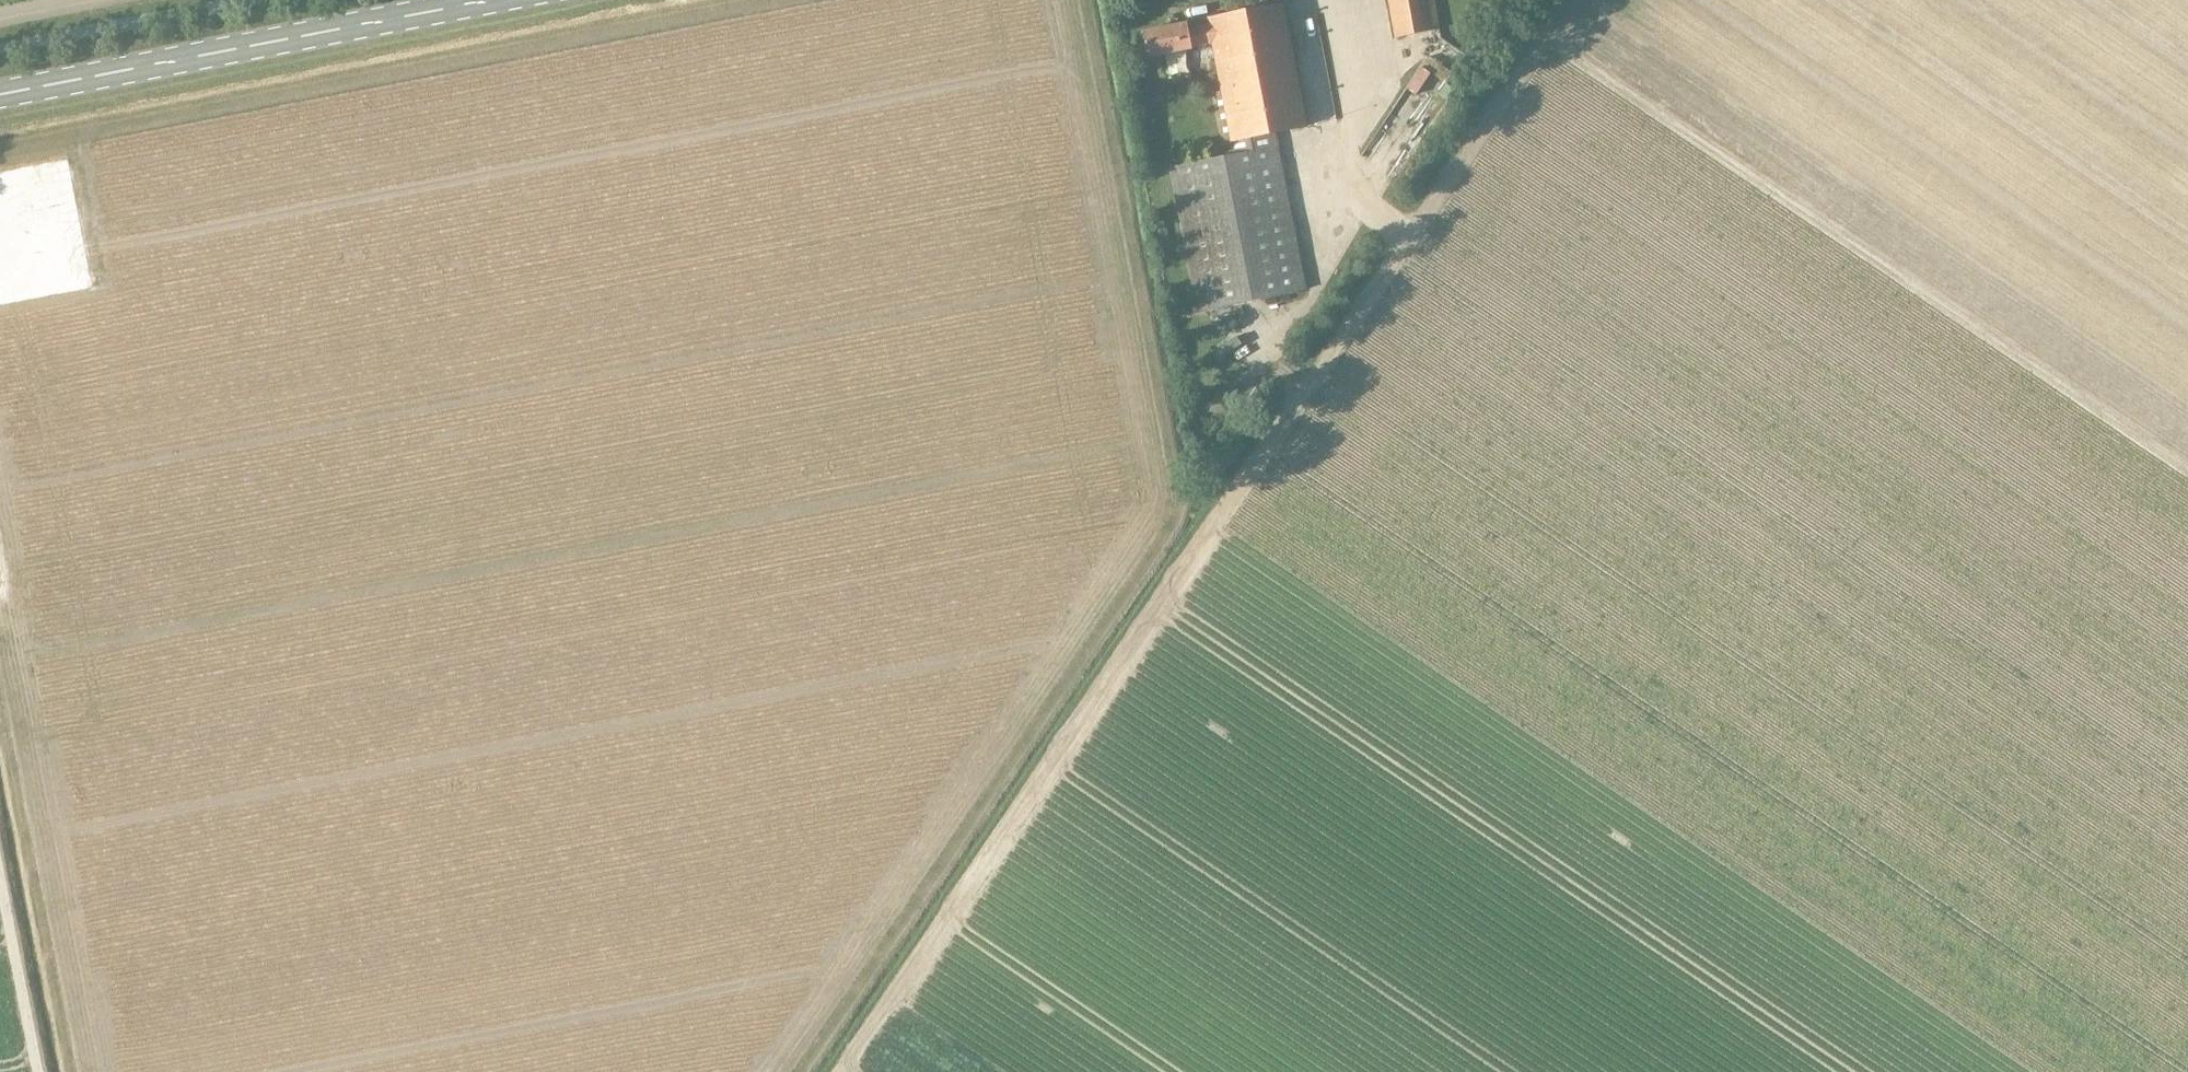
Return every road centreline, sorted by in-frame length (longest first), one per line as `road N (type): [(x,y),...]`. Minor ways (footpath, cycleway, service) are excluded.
road 1 (secondary): [(0,95),(489,0)]

